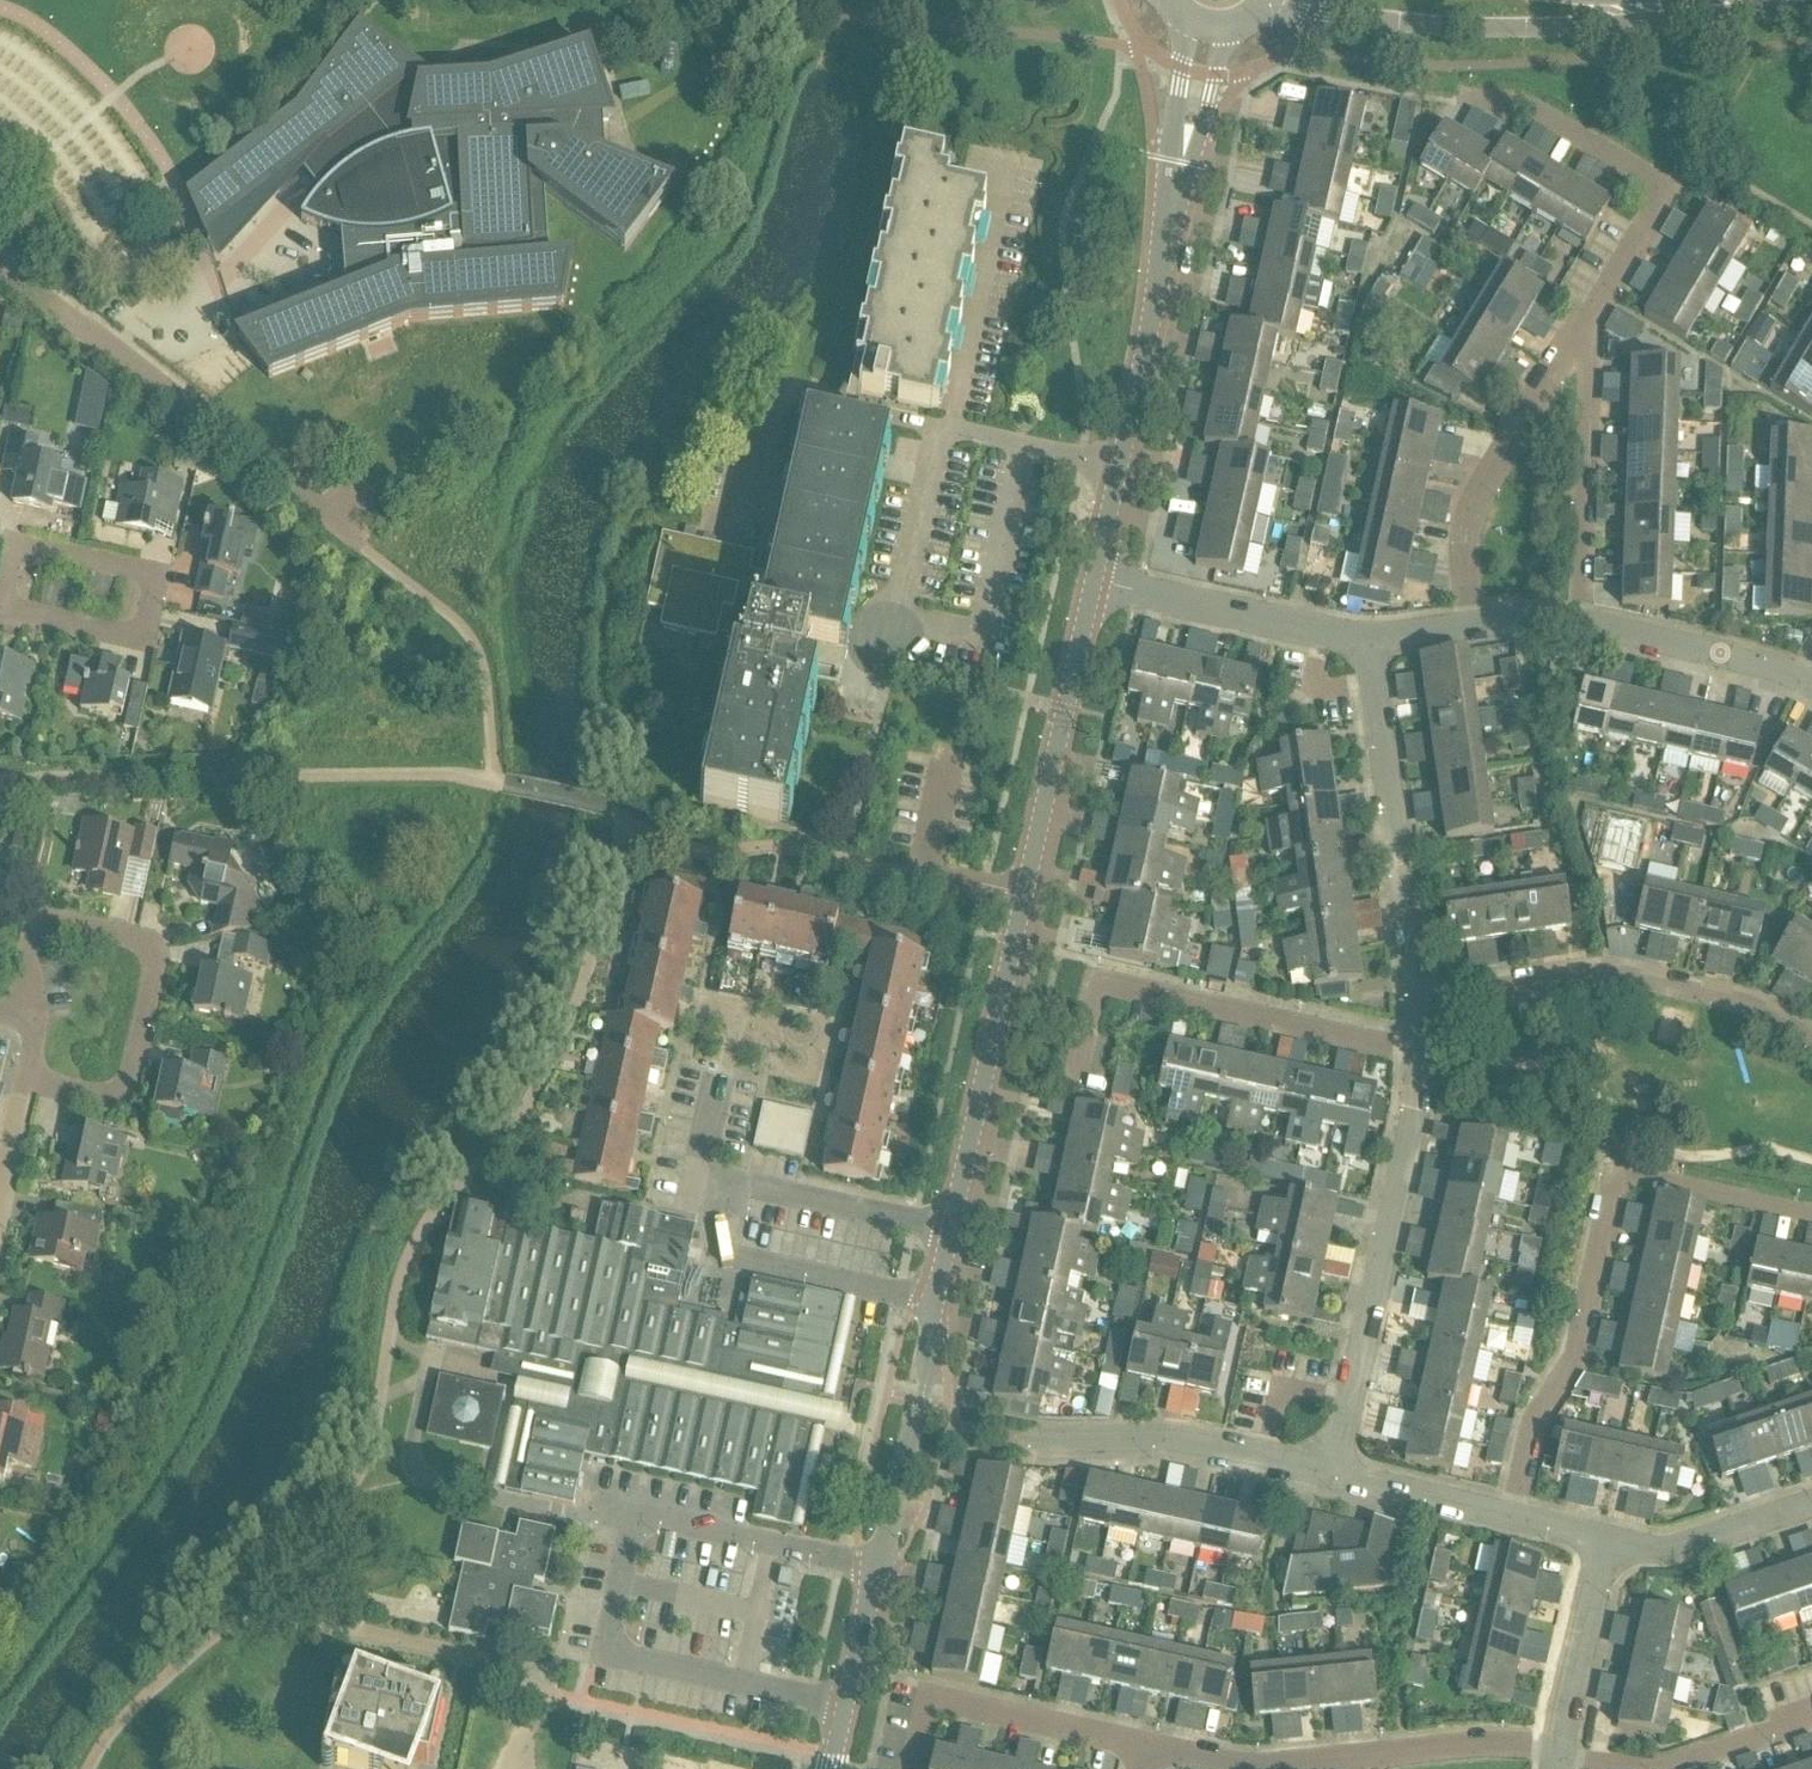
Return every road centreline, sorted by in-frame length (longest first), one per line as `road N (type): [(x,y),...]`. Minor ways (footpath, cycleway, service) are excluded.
road 1 (residential): [(1511,1515),(1530,1431),(1575,1351),(1618,1180),(1811,1216)]
road 2 (residential): [(940,428),(895,618),(985,637),(1029,449)]
road 3 (tertiary): [(1263,7),(1547,31),(1725,11)]
road 4 (residential): [(365,552),(0,268)]
road 5 (residential): [(28,1078),(115,1095),(129,1076),(153,954),(123,937),(46,920),(25,946),(21,1018)]
road 6 (residential): [(1076,1083),(1097,979),(1420,1055)]
road 7 (residential): [(1332,1472),(1418,1110),(1420,1055)]
road 8 (residential): [(1149,1749),(1250,1765),(1505,1745),(1559,1751)]
road 9 (residential): [(1811,1040),(1753,1008),(1638,979),(1419,1002)]
road 10 (residential): [(0,614),(136,639),(152,590),(148,573),(12,544),(0,591)]
road 11 (residential): [(631,1528),(603,1654),(849,1706)]
road 12 (residential): [(1419,1002),(1367,636)]
road 13 (residential): [(1590,318),(1649,221),(1648,182),(1536,112),(1468,99)]
road 14 (residential): [(1473,627),(1463,537),(1470,504),(1590,318)]
road 15 (residential): [(952,1230),(1025,894)]
road 16 (residential): [(631,1528),(422,1477),(411,1456),(432,1355)]
road 17 (residential): [(1025,894),(1094,585)]
road 18 (residential): [(1020,1438),(1170,1439),(1332,1472)]
road 19 (residential): [(737,526),(761,410),(772,397),(940,428)]
road 20 (residential): [(937,1308),(714,1258),(730,1183)]
road 21 (residential): [(1580,623),(1590,318)]
road 22 (residential): [(915,1768),(930,1694),(1149,1749)]
road 23 (residential): [(1187,18),(1156,294)]
road 24 (residential): [(1367,636),(1094,585)]
road 25 (residential): [(1156,294),(1228,28)]
road 26 (residential): [(940,428),(1004,164)]
road 27 (residential): [(881,1569),(899,1471),(914,1444),(937,1308)]
road 28 (residential): [(881,1569),(634,1515),(631,1528)]
road 29 (residential): [(1558,1761),(1653,1767),(1811,1718)]
road 30 (residential): [(1804,685),(1767,668),(1580,623)]
road 31 (residential): [(730,1183),(952,1230)]
road 32 (residential): [(1025,894),(926,877),(952,756)]
road 33 (residential): [(1559,1751),(1606,1538)]
road 34 (residential): [(1606,1538),(1678,1547),(1811,1503)]
road 35 (residential): [(1332,1472),(1511,1515)]
road 36 (residential): [(1120,471),(1156,294)]
road 37 (residential): [(849,1706),(881,1569)]
road 38 (tertiary): [(1725,11),(1598,0)]
road 39 (residential): [(730,1183),(701,1176),(723,1082)]
road 40 (residential): [(0,1201),(28,1078)]

